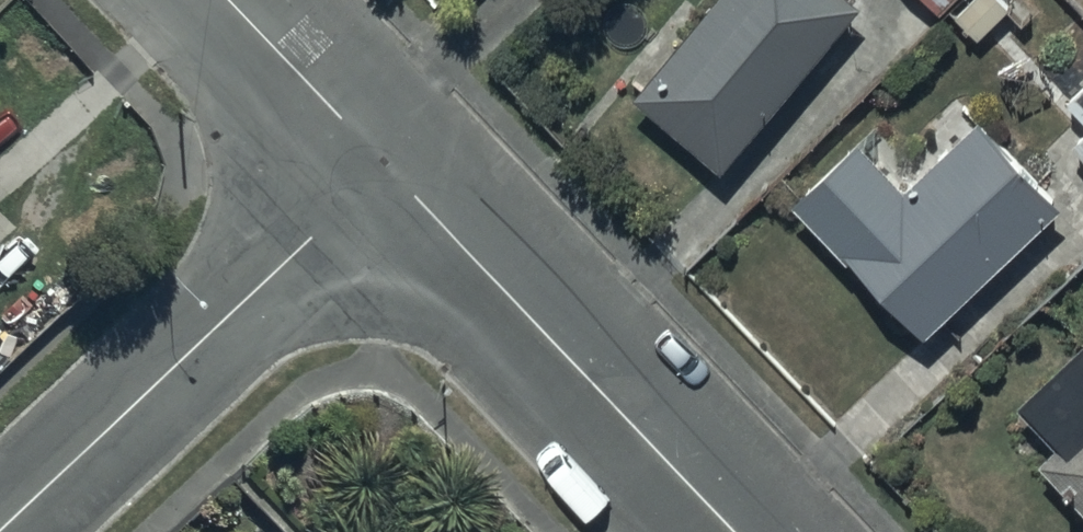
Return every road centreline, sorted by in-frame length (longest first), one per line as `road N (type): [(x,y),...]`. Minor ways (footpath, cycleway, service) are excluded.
road 1 (residential): [(394,173),(0,523)]
road 2 (residential): [(737,531),(394,173)]
road 3 (residential): [(394,173),(233,0)]

